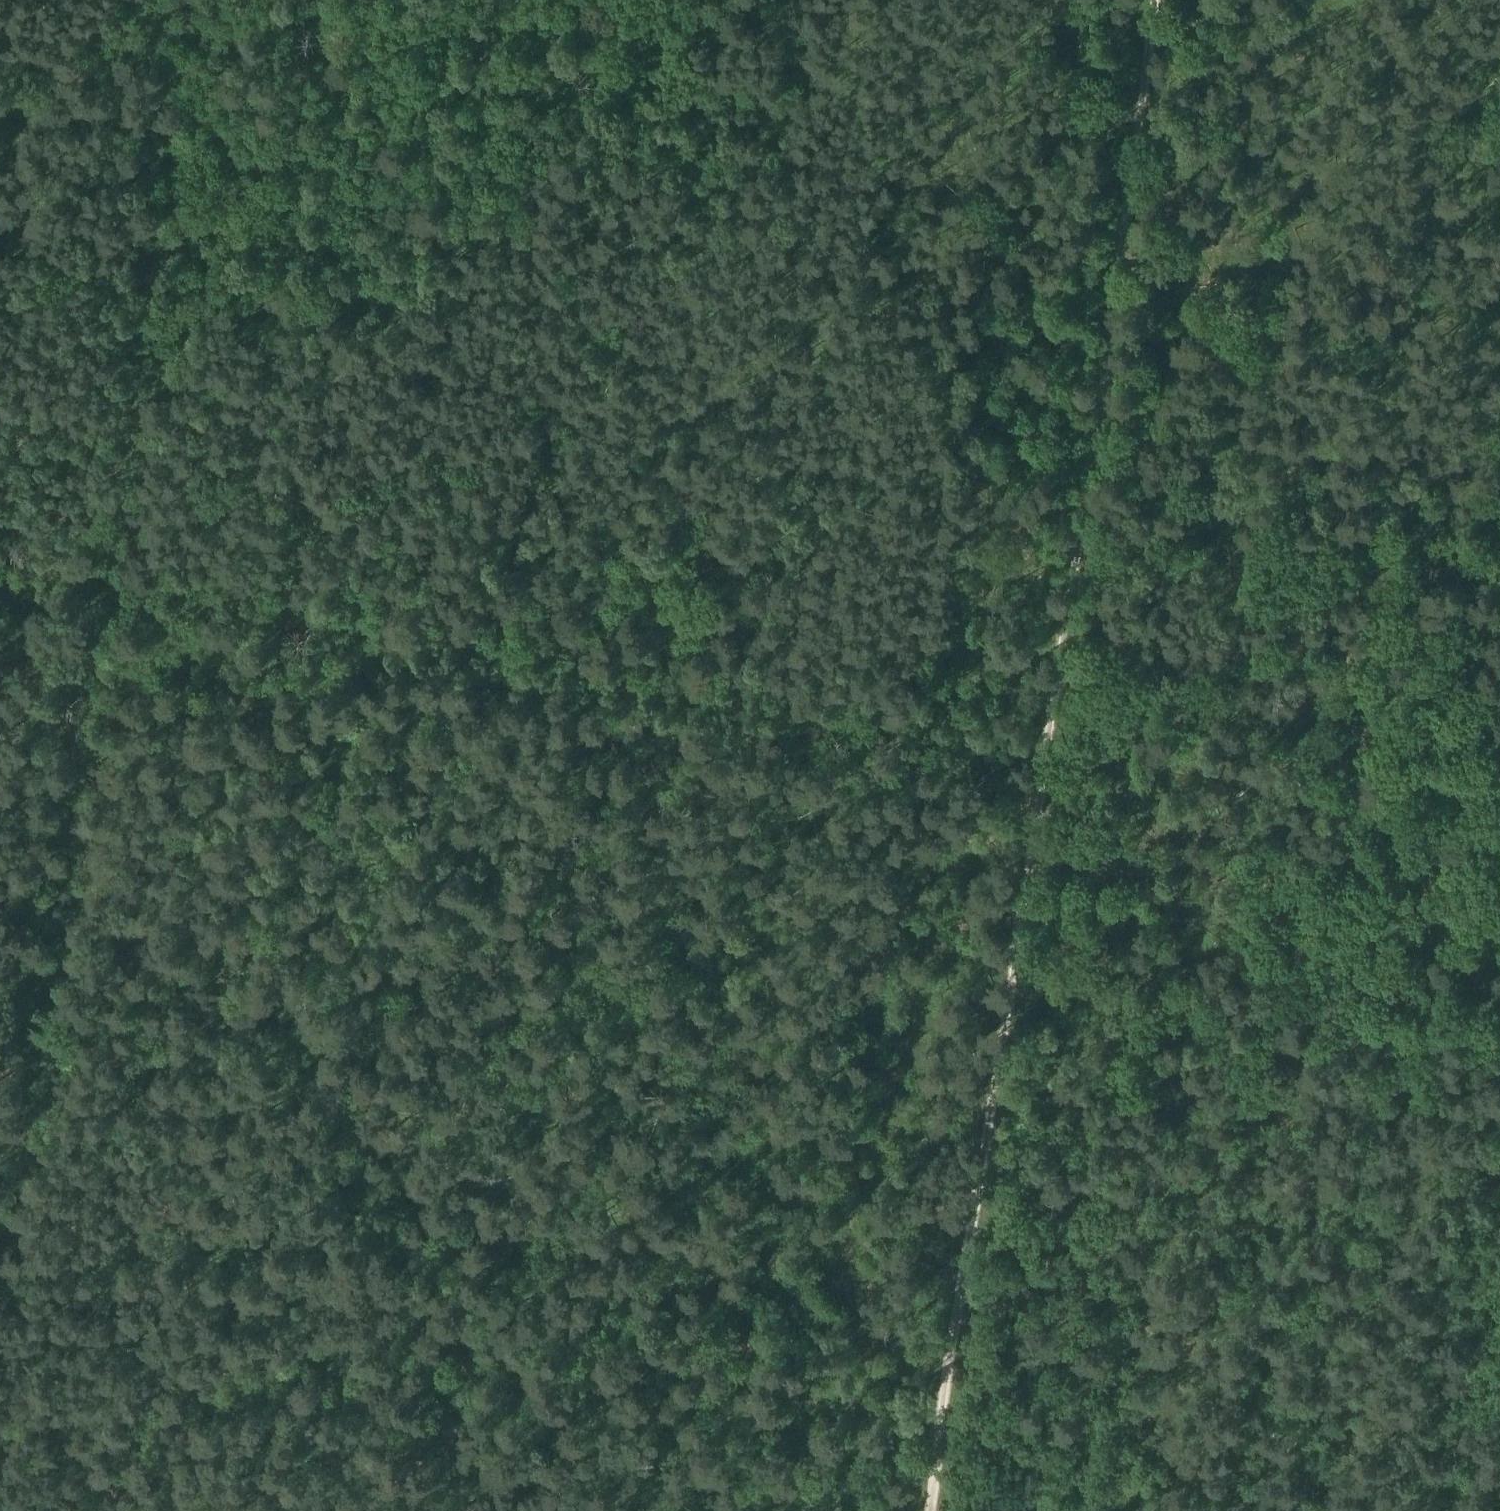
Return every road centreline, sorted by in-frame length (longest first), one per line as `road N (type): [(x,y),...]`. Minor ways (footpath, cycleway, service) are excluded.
road 1 (track): [(930,1510),(1146,0)]

